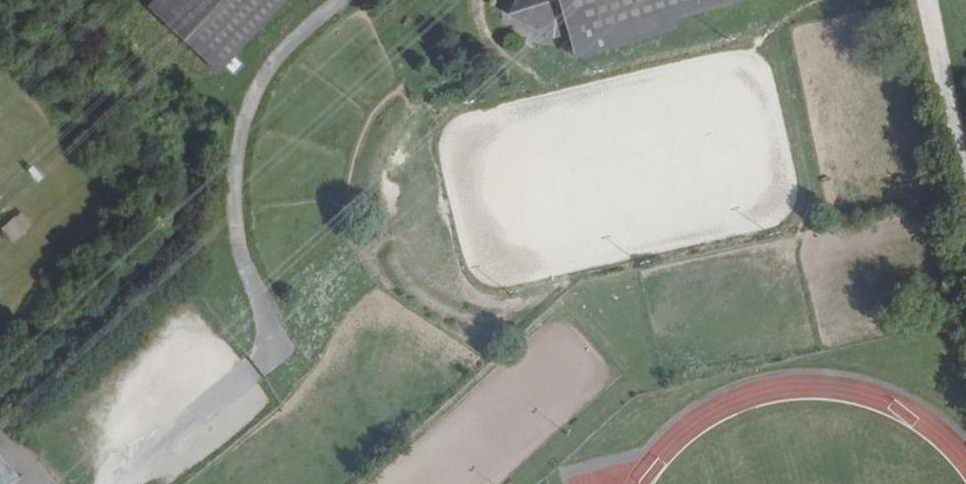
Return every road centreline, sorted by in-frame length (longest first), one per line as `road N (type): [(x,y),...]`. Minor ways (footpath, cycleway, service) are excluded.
road 1 (track): [(930,0),(965,152)]

